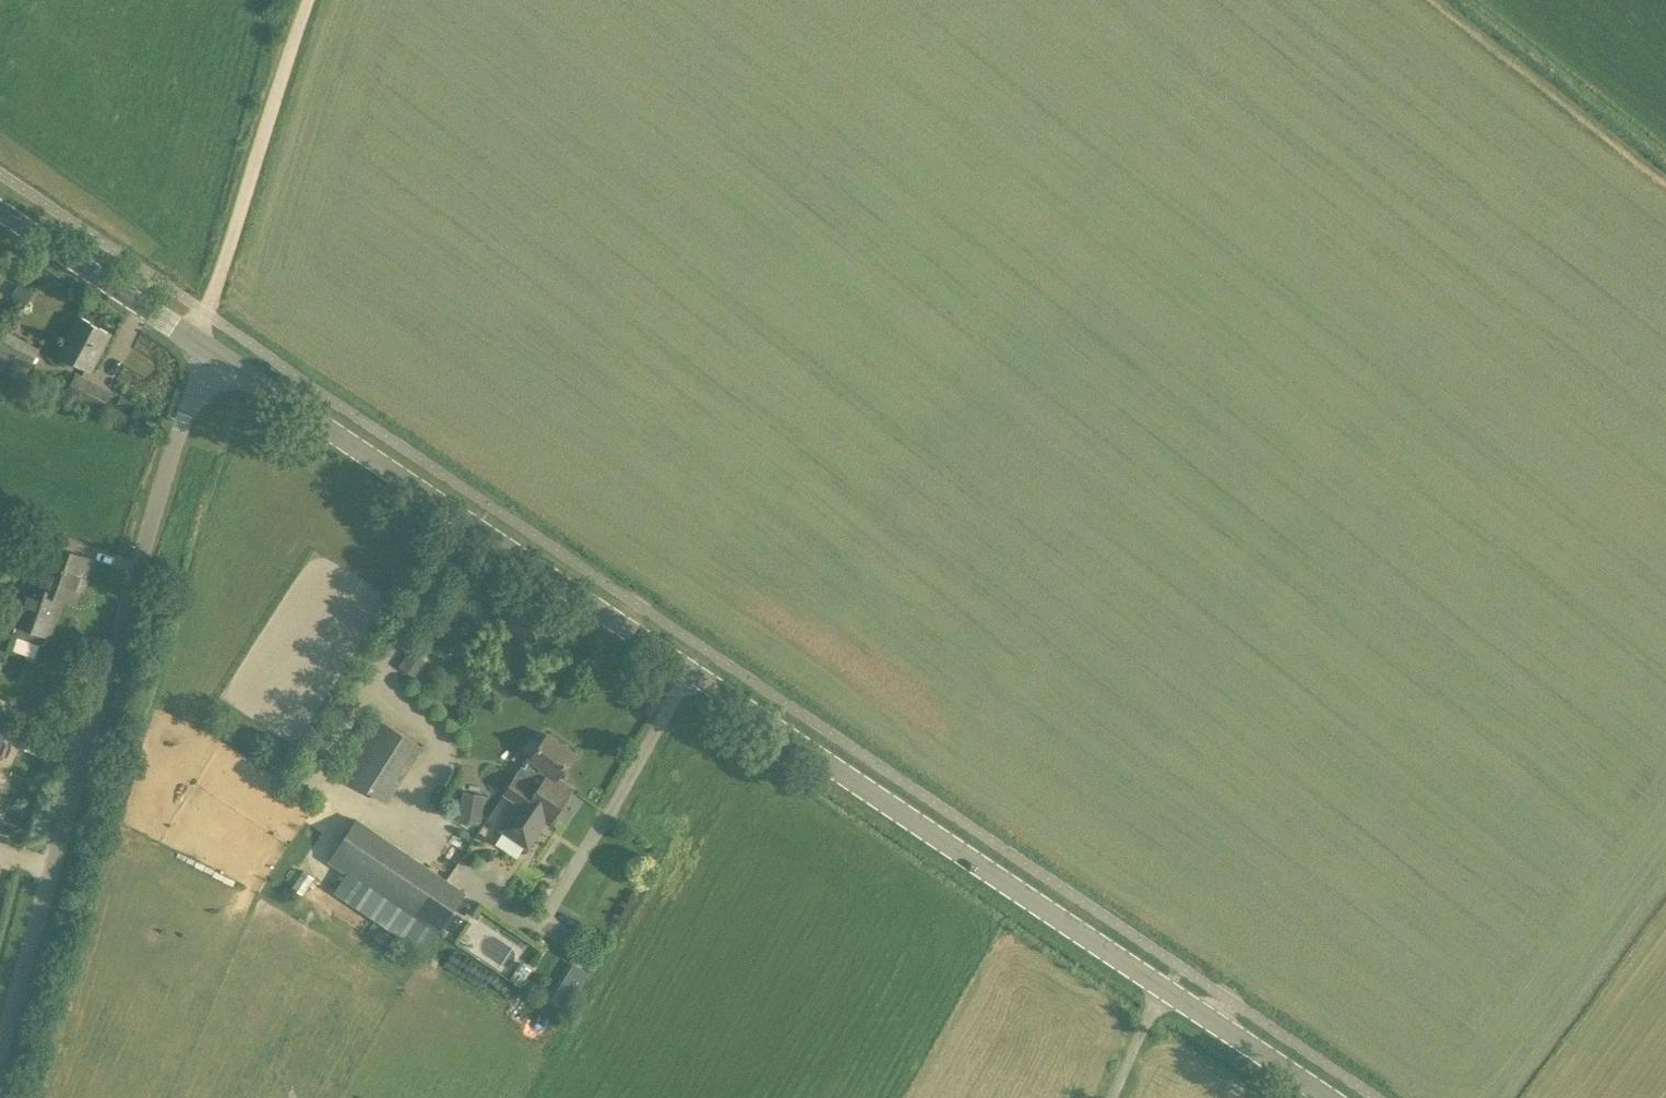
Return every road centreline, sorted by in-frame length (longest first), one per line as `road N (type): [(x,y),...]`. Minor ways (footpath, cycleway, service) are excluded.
road 1 (tertiary): [(1326,1097),(211,351)]
road 2 (unclassified): [(0,1052),(128,600),(211,351)]
road 3 (track): [(209,315),(307,0)]
road 4 (tertiary): [(211,351),(0,211)]

